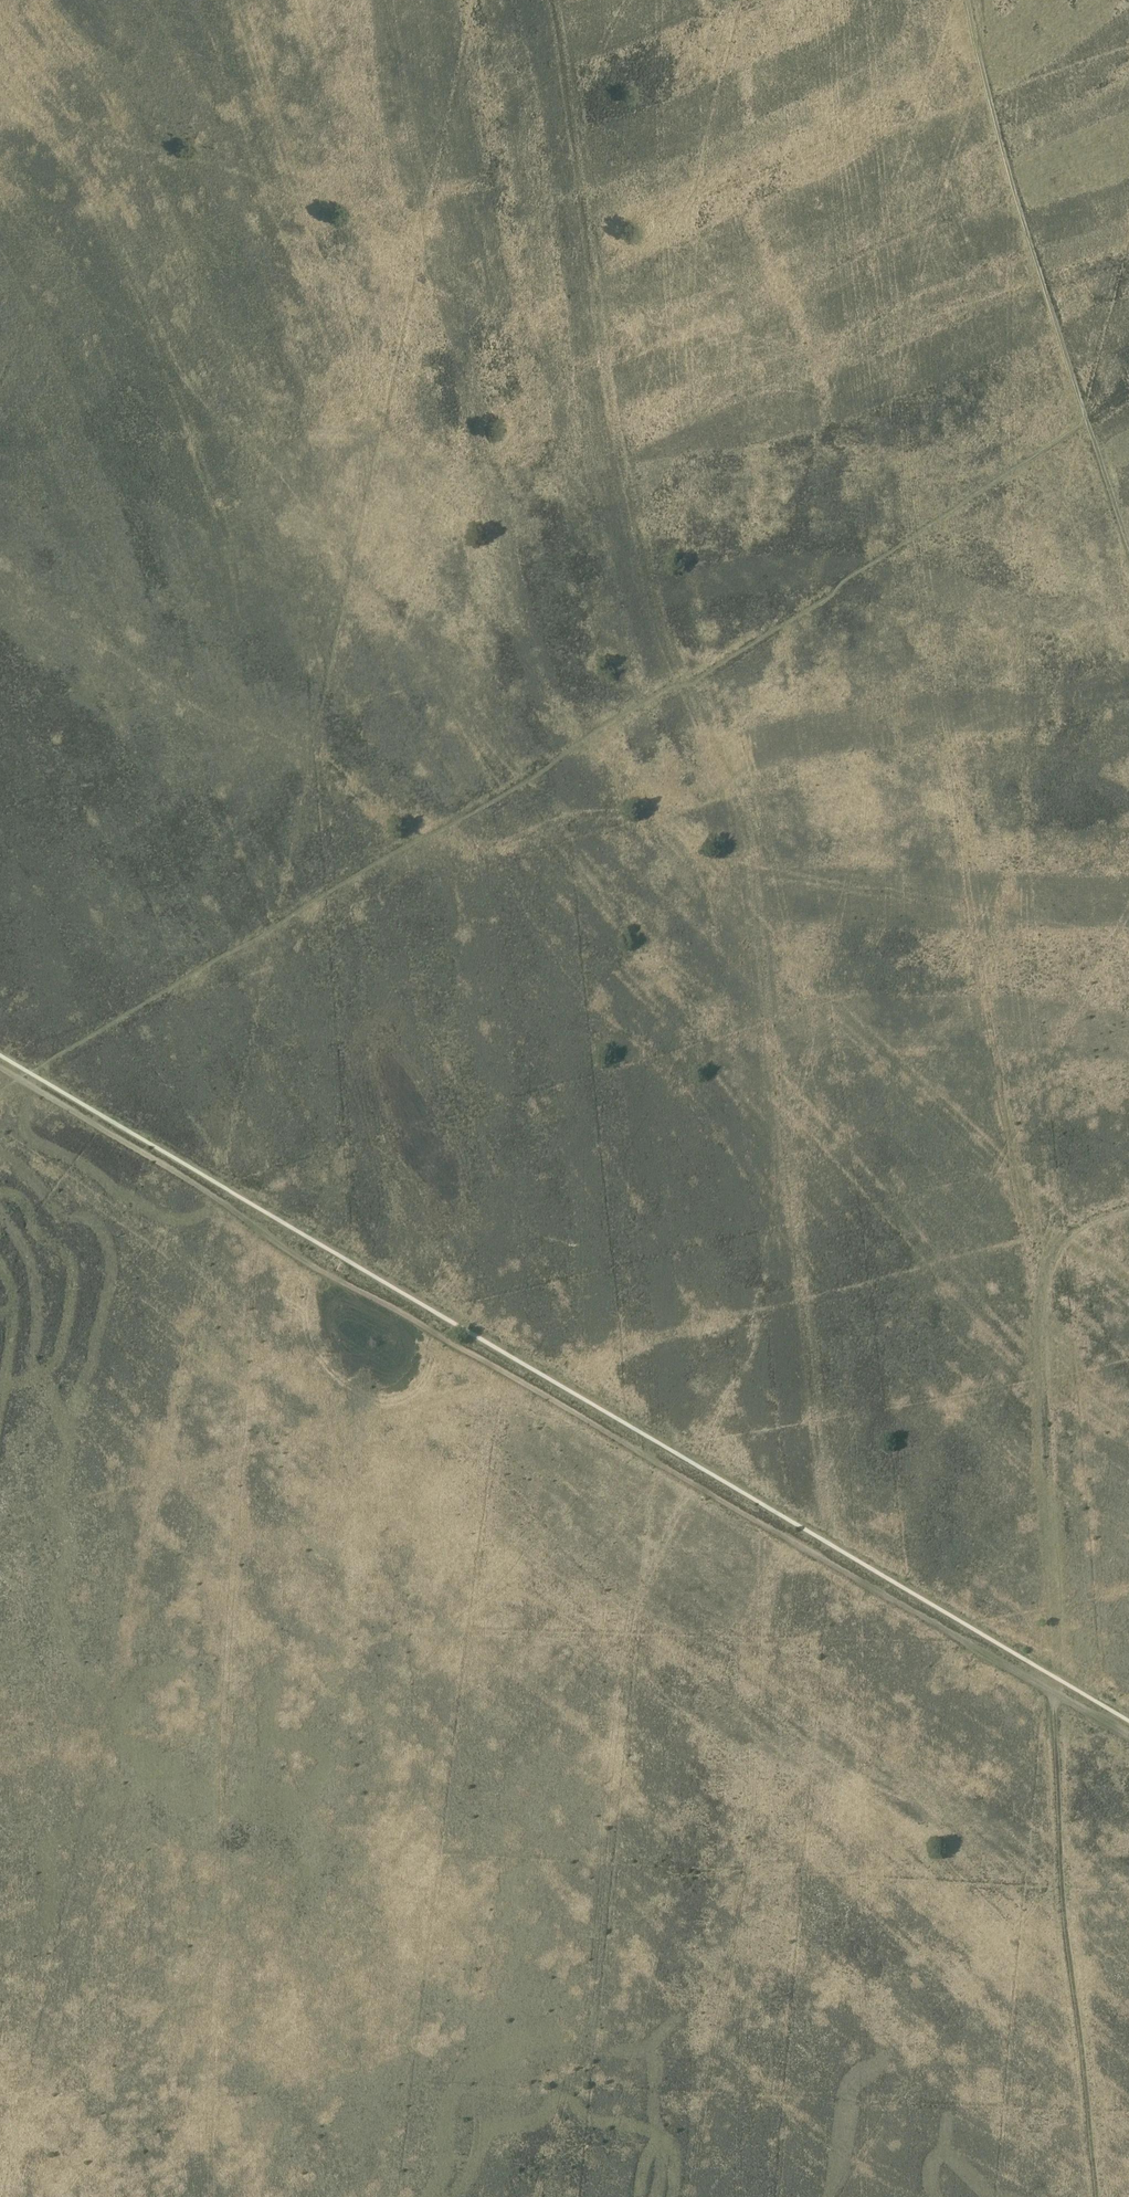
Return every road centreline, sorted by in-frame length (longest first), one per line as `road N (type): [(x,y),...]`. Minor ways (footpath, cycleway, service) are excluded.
road 1 (track): [(0,1065),(307,1262),(1128,1734)]
road 2 (track): [(1087,423),(1001,145),(968,0)]
road 3 (track): [(1128,545),(1087,423)]

